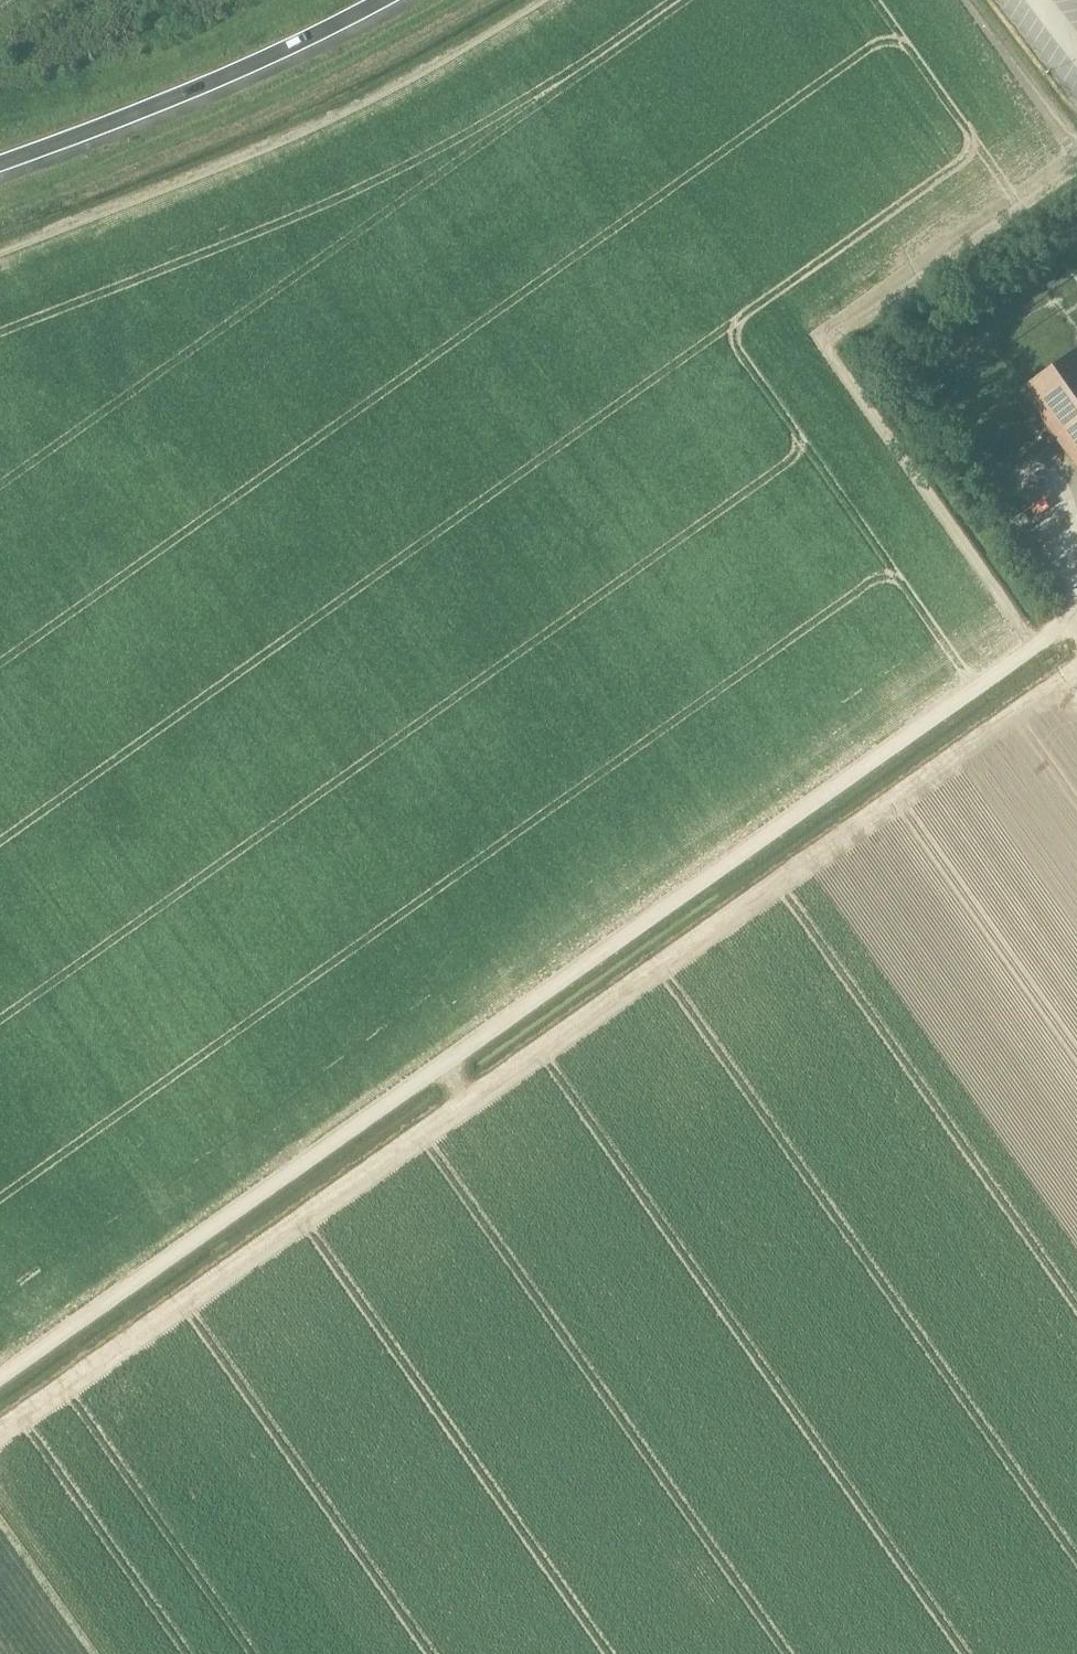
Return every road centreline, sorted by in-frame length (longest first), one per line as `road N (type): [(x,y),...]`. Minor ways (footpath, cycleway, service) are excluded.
road 1 (track): [(1076,591),(1053,635),(0,1378)]
road 2 (track): [(1076,667),(1062,670),(0,1421)]
road 3 (motorway): [(0,164),(247,68),(384,0)]

